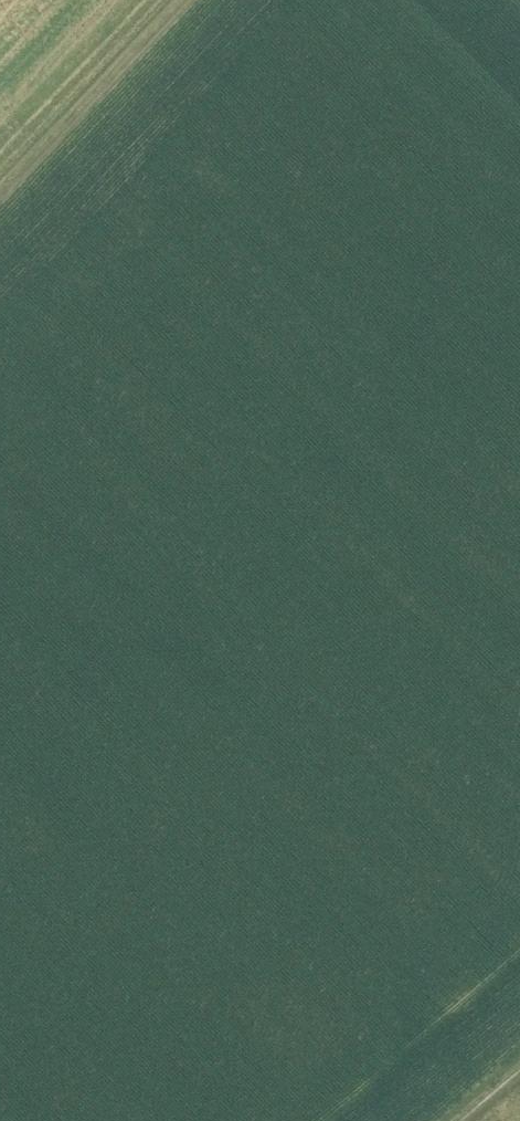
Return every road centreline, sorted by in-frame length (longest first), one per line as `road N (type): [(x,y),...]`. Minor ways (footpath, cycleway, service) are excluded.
road 1 (track): [(0,192),(182,0)]

